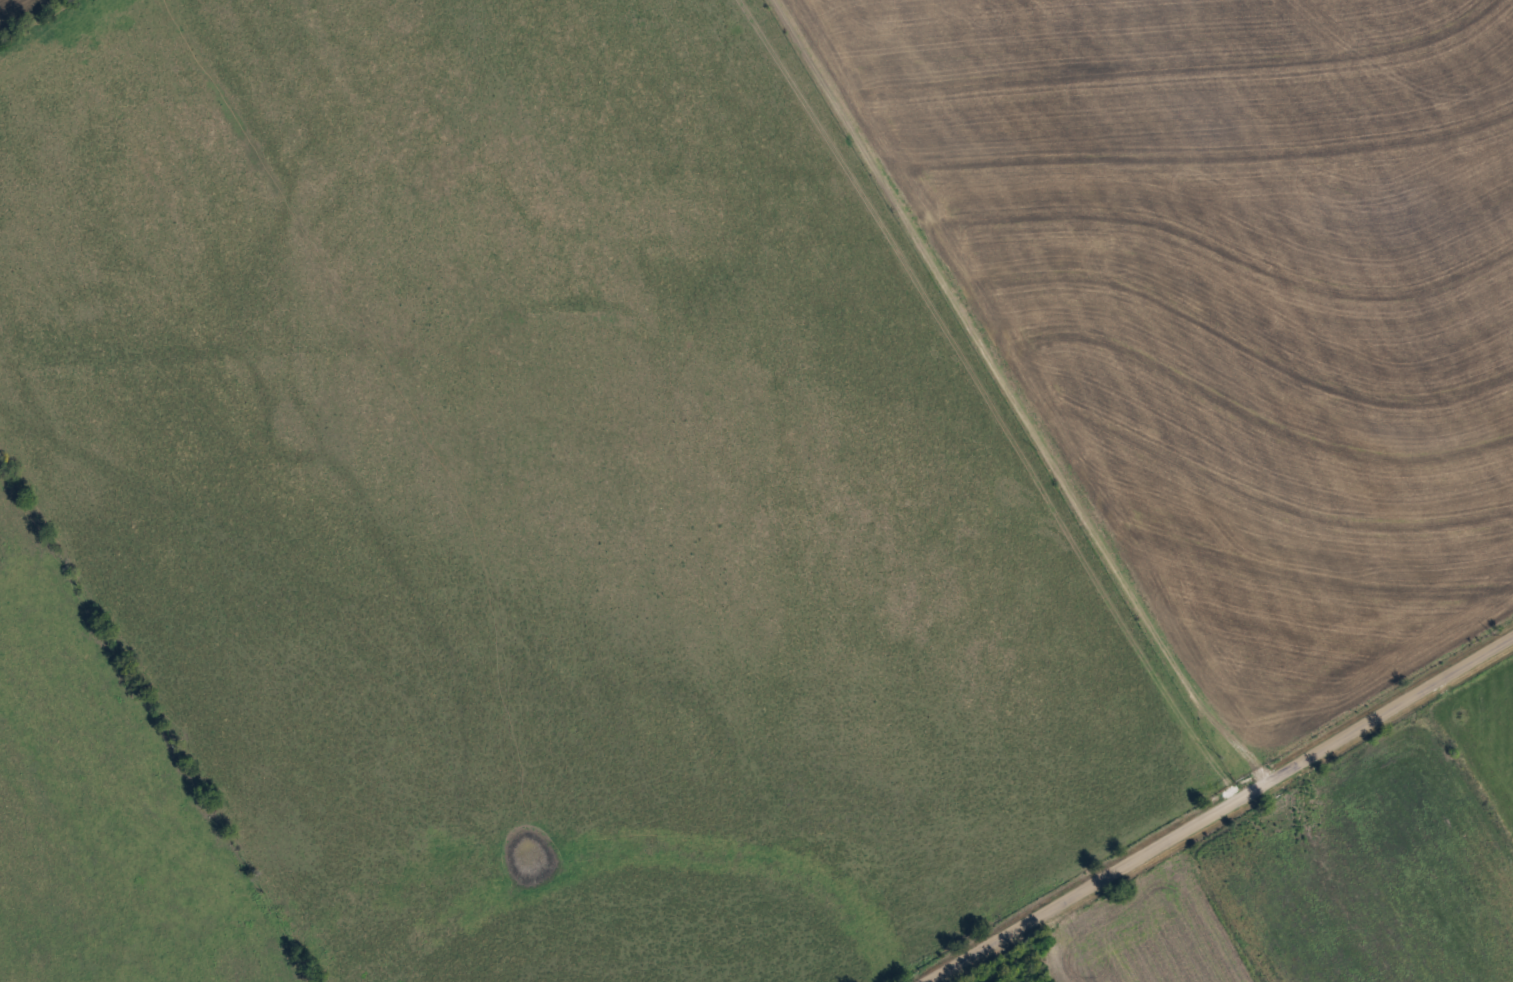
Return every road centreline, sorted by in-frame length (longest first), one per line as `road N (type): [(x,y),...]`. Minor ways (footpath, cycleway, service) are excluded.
road 1 (residential): [(884,981),(1512,615)]

